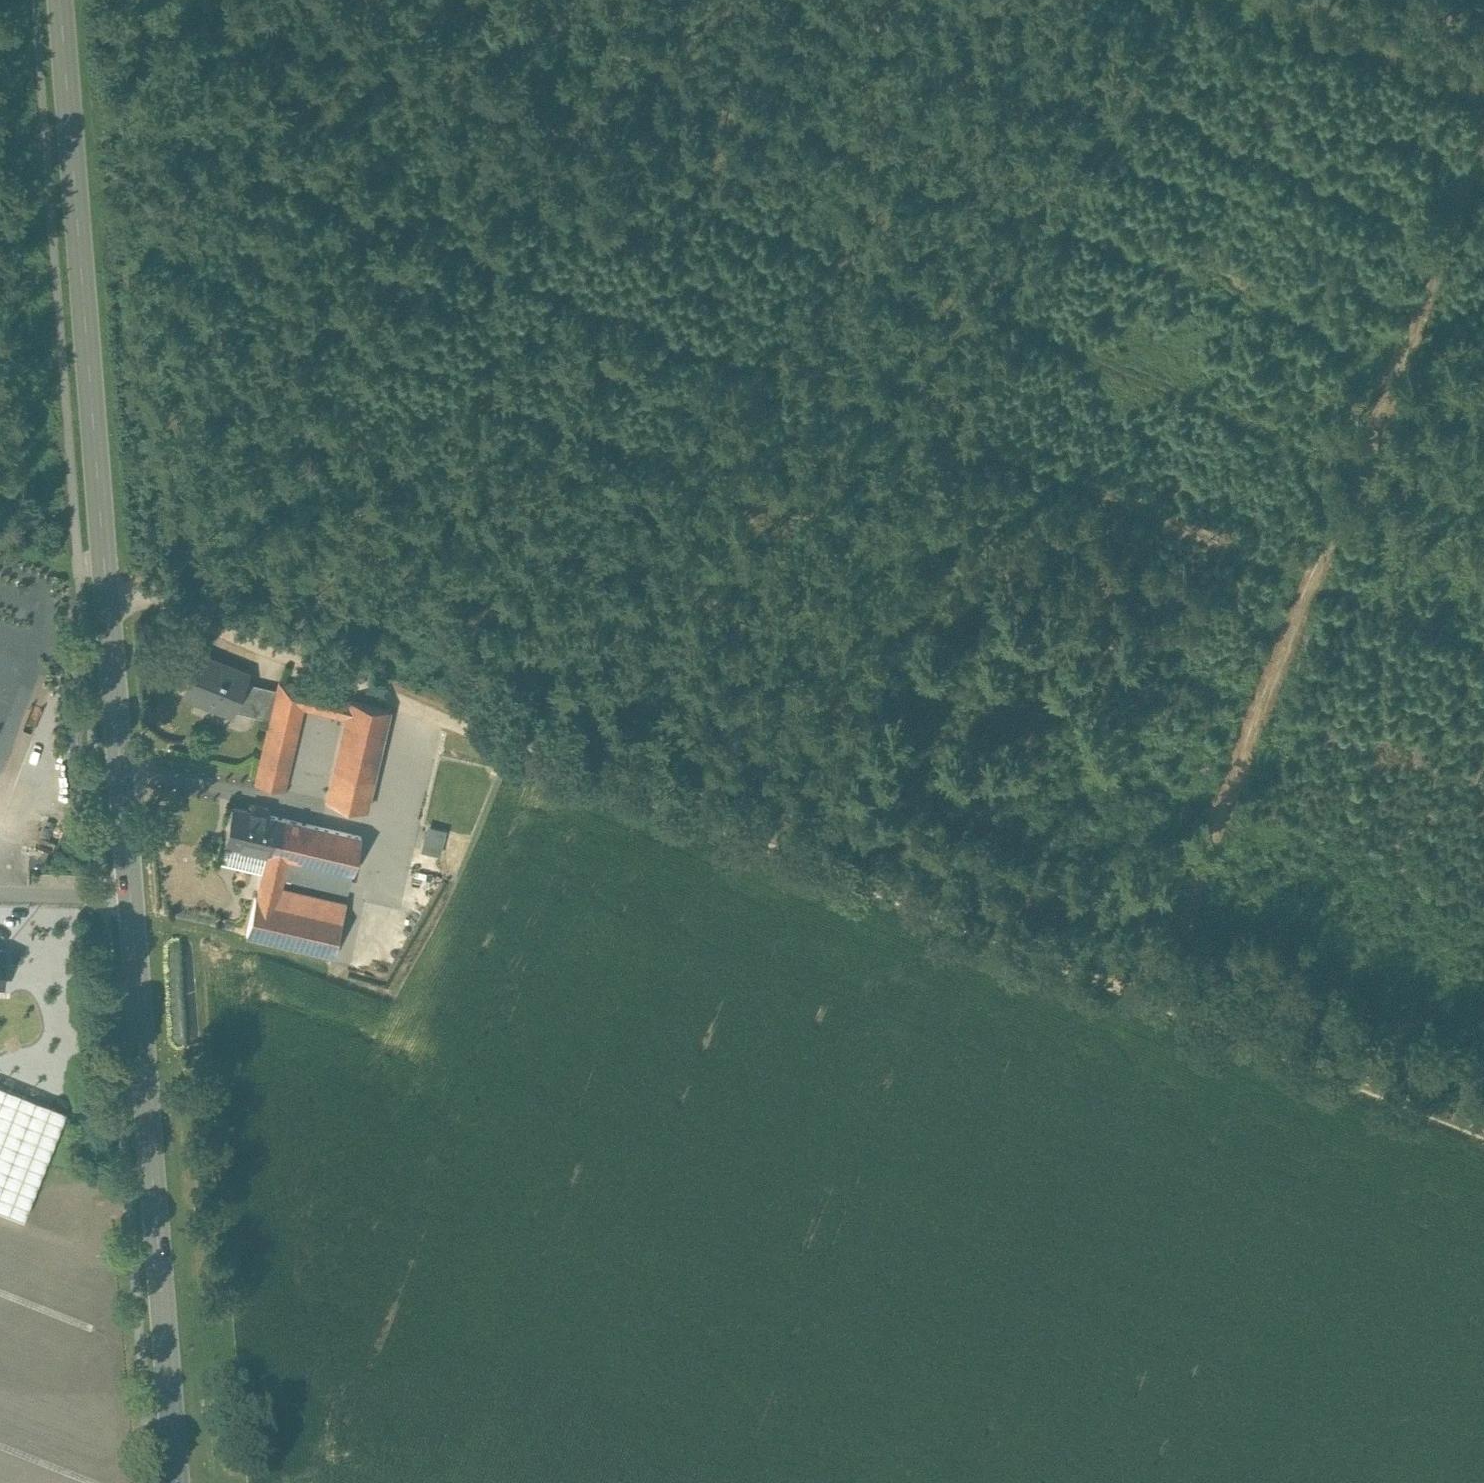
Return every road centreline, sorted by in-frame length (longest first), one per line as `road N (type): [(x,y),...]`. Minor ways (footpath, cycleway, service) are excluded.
road 1 (tertiary): [(178,1482),(65,0)]
road 2 (track): [(106,582),(1138,1003)]
road 3 (track): [(1138,1003),(1483,233)]
road 4 (track): [(1138,1003),(1483,1138)]

